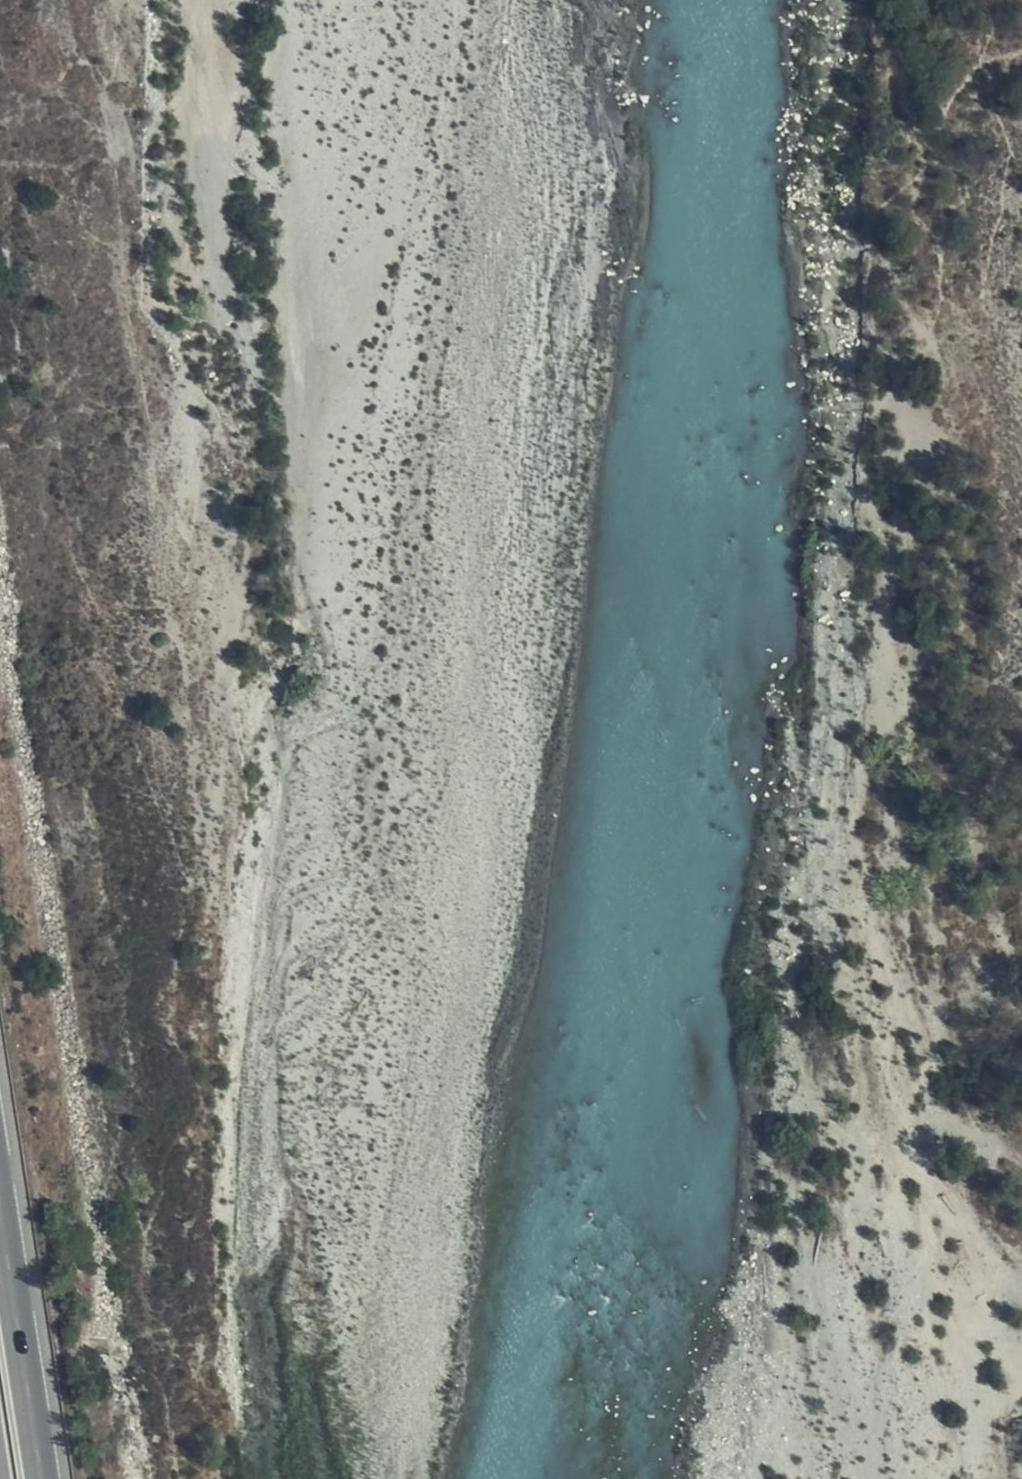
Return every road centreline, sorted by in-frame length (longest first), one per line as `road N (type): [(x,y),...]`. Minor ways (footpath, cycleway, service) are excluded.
road 1 (trunk): [(41,1478),(0,1211)]

